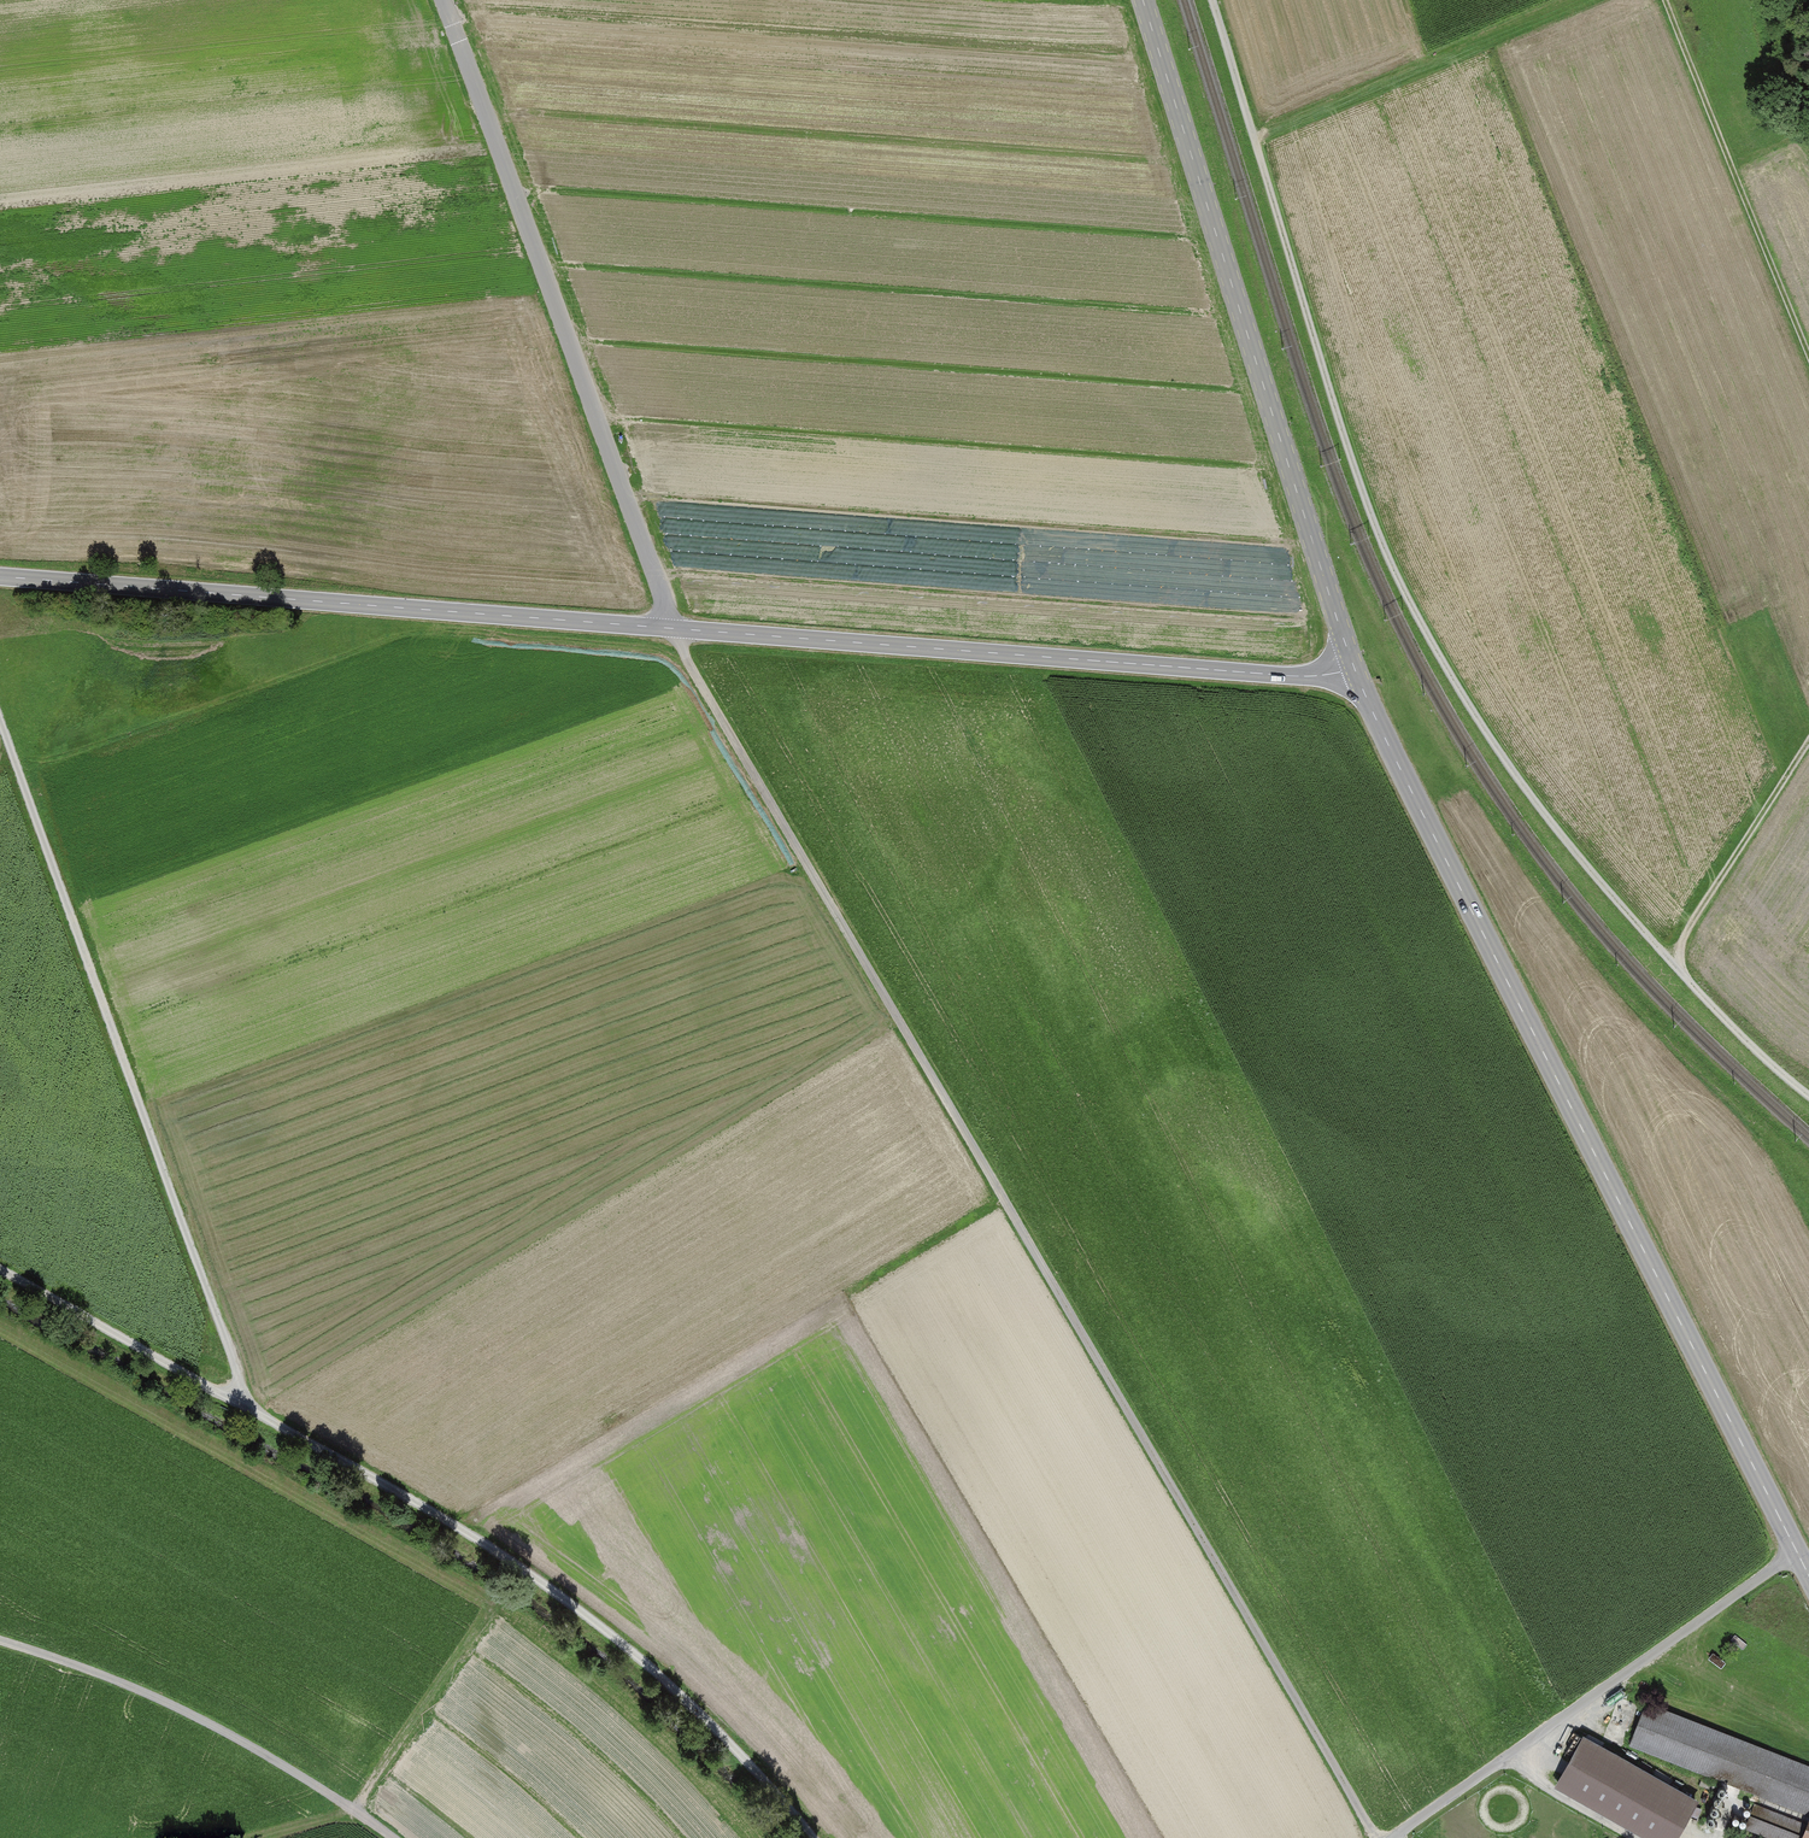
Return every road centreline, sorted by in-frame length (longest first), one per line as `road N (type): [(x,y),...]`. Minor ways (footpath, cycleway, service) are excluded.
road 1 (track): [(440,0),(672,628),(1378,1837)]
road 2 (tertiary): [(0,576),(1280,675),(1354,668)]
road 3 (track): [(1216,0),(1344,436),(1405,593),(1538,805),(1734,1029),(1808,1095)]
road 4 (tertiary): [(1354,668),(1808,1574)]
road 5 (track): [(0,711),(248,1405)]
road 6 (track): [(248,1405),(427,1506),(575,1606),(686,1697),(815,1837)]
road 7 (tertiary): [(1143,0),(1354,668)]
road 8 (track): [(1396,1837),(1798,1551)]
road 9 (track): [(0,1643),(152,1696),(236,1739),(387,1837)]
road 10 (track): [(1808,357),(1664,0)]
road 11 (track): [(1595,0),(1256,129)]
road 12 (track): [(0,1270),(248,1405)]
road 13 (track): [(1678,969),(1689,927),(1808,740)]

